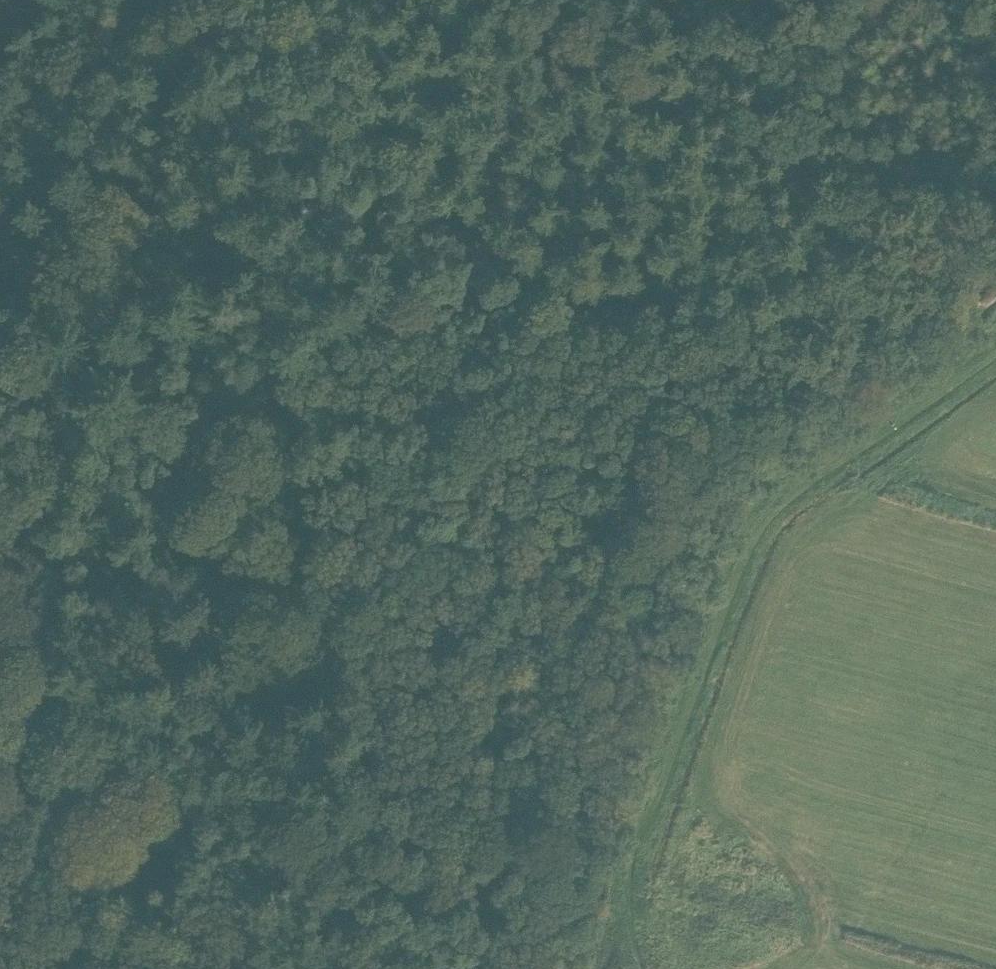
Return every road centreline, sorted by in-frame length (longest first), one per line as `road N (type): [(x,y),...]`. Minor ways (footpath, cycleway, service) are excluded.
road 1 (track): [(642,845),(748,547),(771,505),(995,346)]

